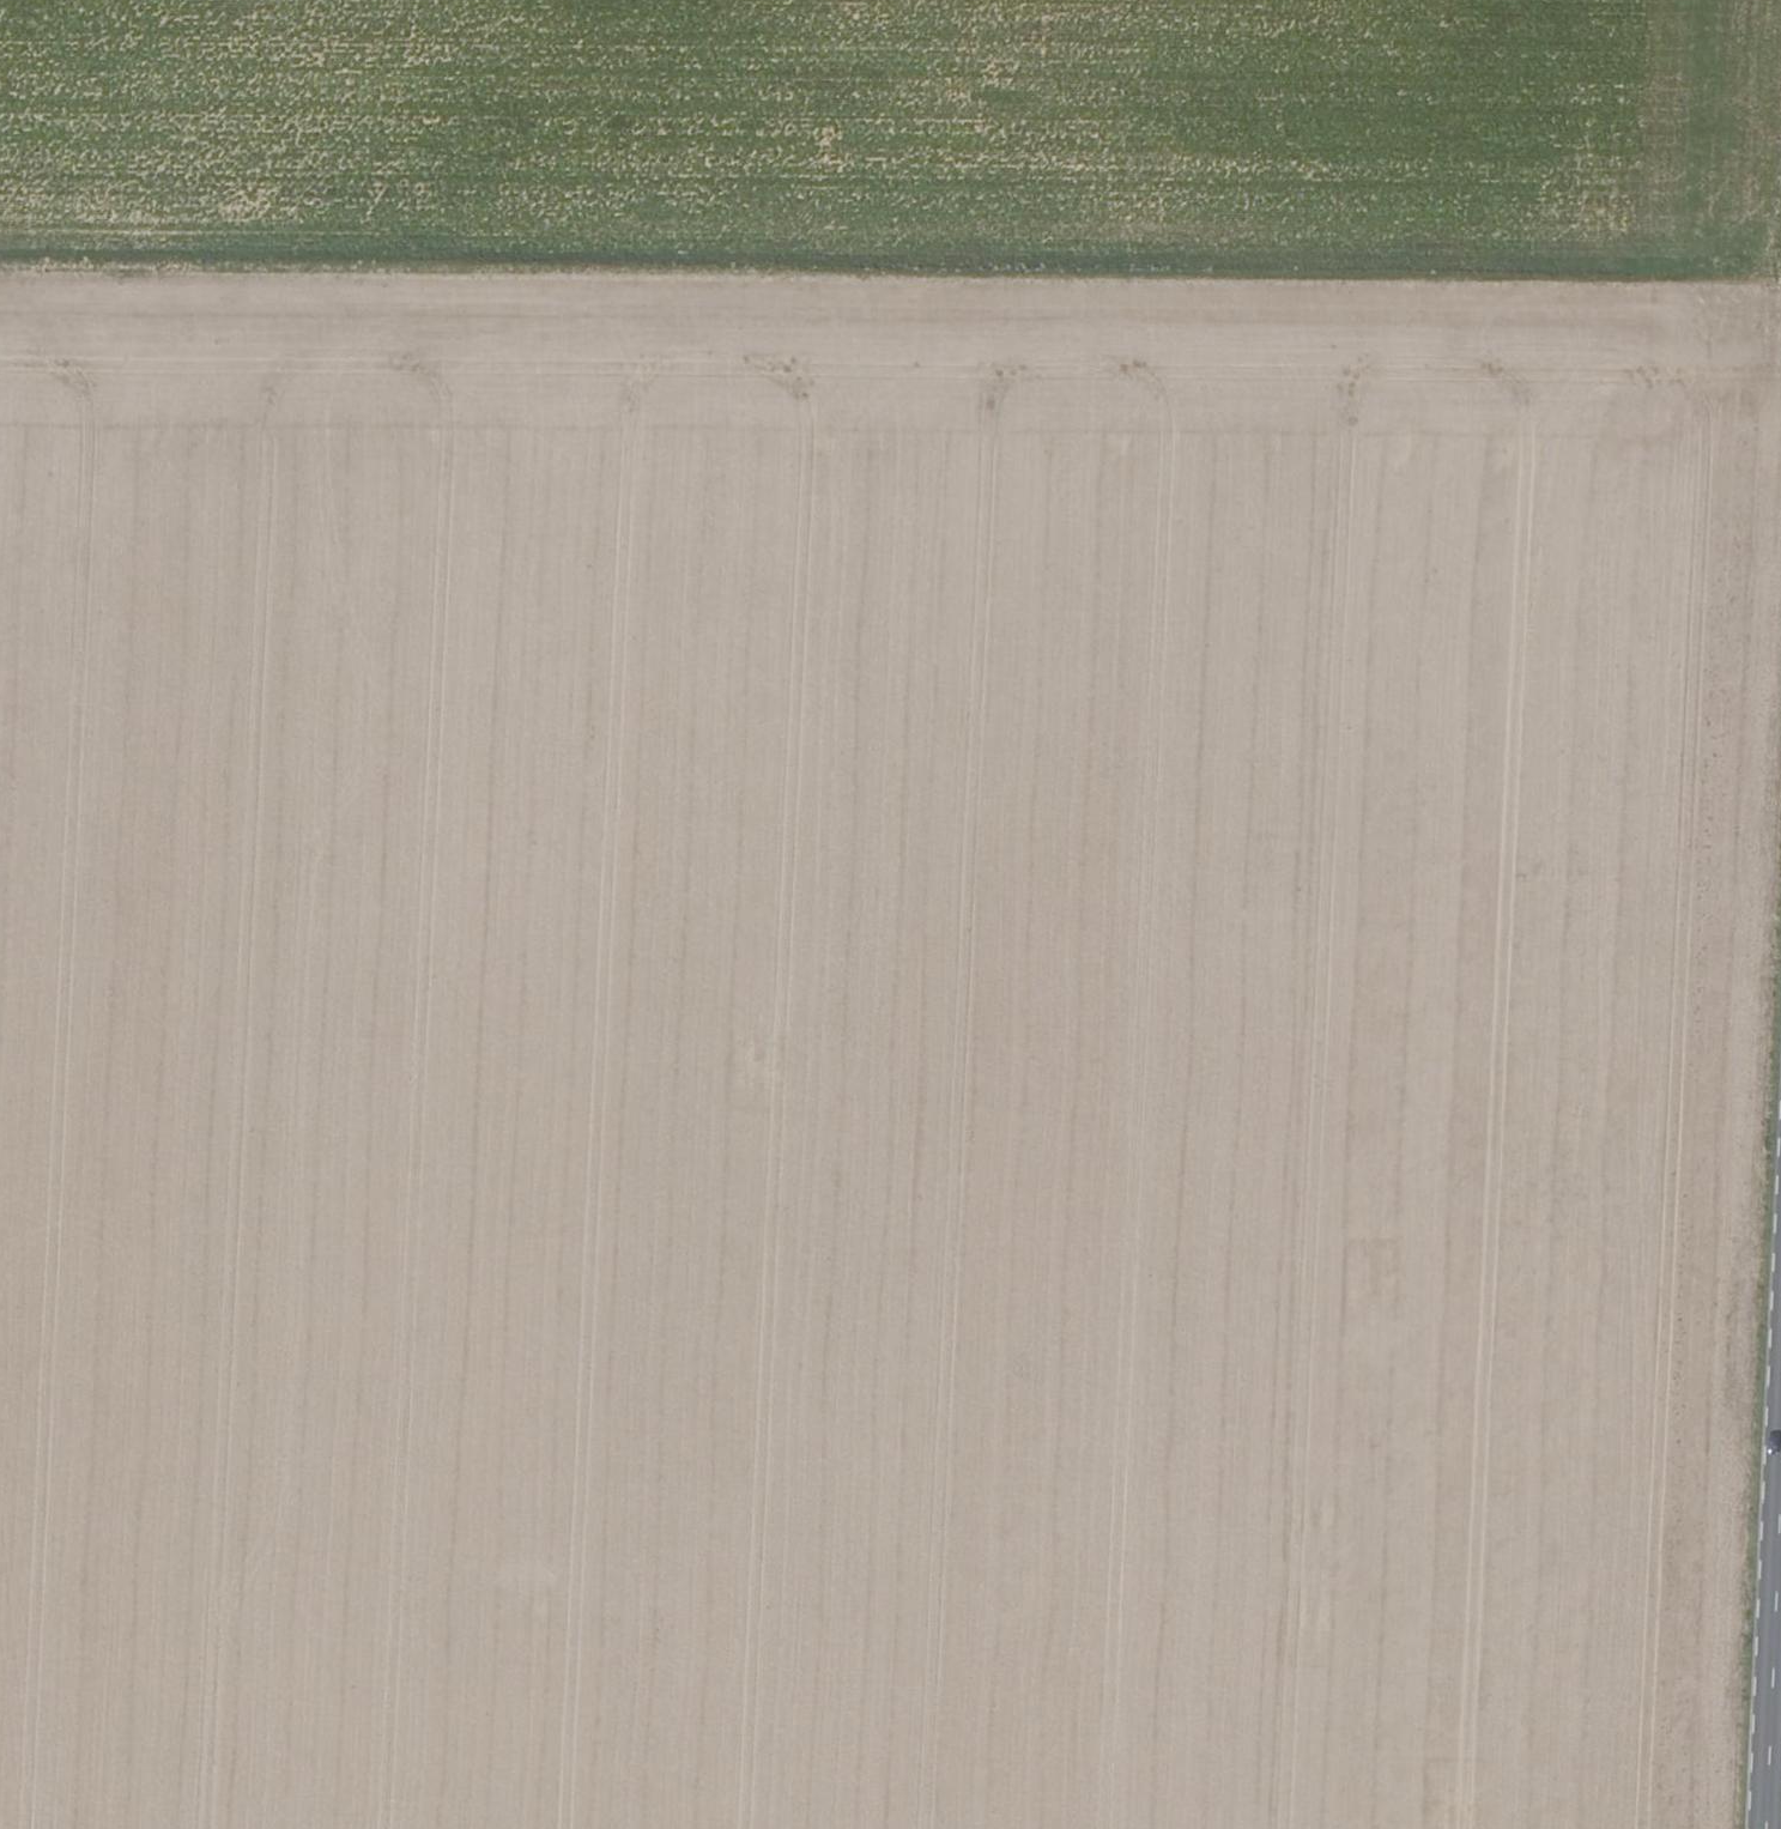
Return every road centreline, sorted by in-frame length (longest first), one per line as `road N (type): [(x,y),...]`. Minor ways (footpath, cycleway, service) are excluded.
road 1 (primary): [(1767,1828),(1780,1514)]

